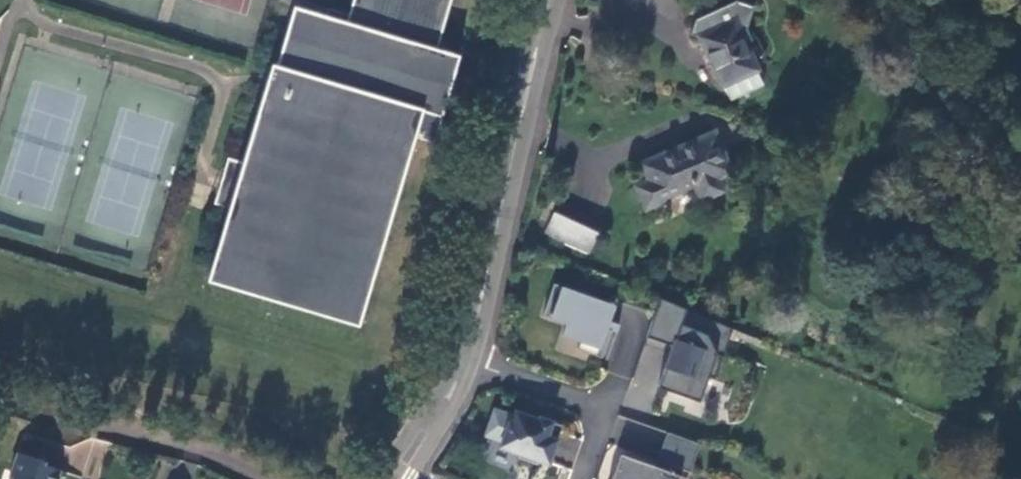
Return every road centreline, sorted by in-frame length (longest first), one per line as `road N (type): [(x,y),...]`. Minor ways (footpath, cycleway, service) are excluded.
road 1 (tertiary): [(464,358),(552,0)]
road 2 (residential): [(603,407),(464,358)]
road 3 (tertiary): [(393,478),(464,358)]

